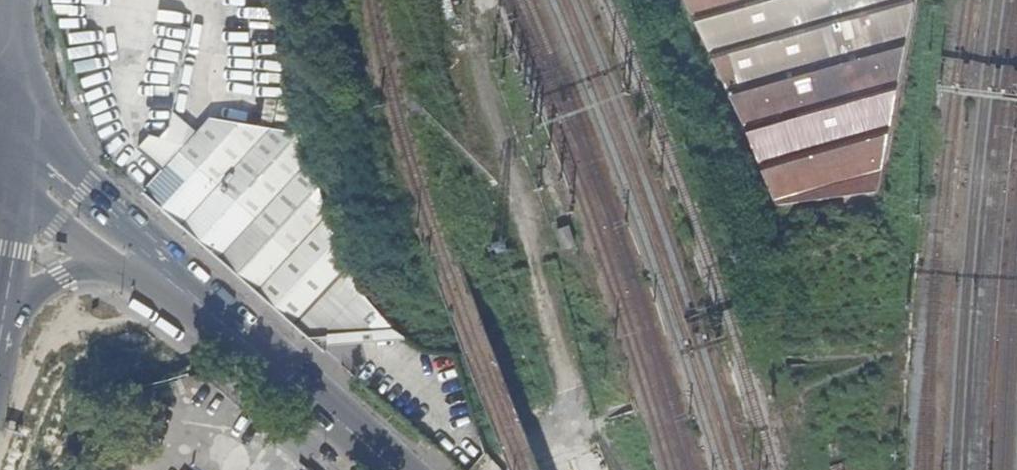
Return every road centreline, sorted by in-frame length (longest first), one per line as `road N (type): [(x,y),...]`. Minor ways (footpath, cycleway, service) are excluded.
road 1 (secondary): [(273,363),(88,191),(8,100)]
road 2 (secondary): [(126,270),(273,363)]
road 3 (primary): [(0,346),(44,285),(89,266),(126,270)]
road 4 (secondary): [(392,469),(273,363)]
road 5 (secondary): [(7,171),(126,270)]

